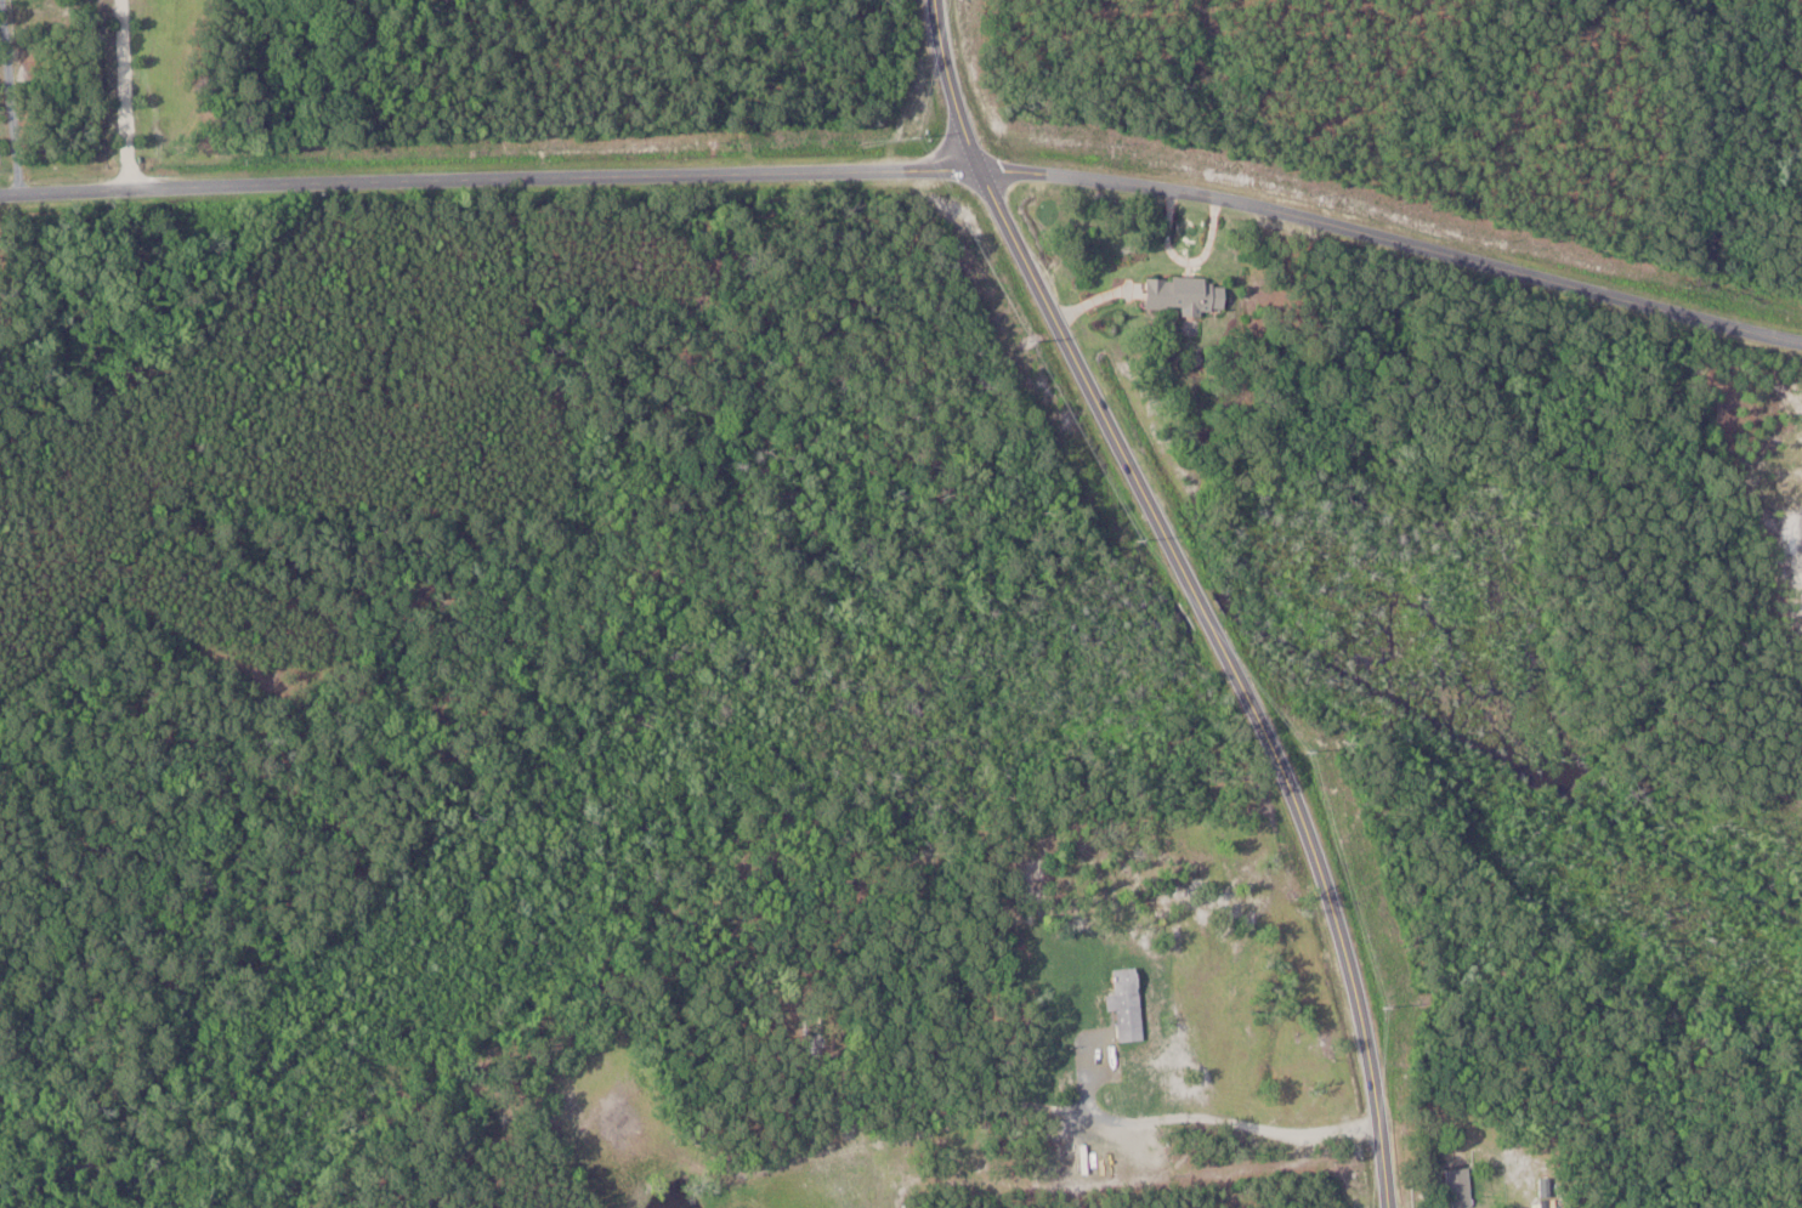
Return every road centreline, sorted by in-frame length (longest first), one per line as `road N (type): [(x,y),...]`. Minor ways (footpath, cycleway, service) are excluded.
road 1 (residential): [(1801,343),(1229,199),(1008,170),(0,196)]
road 2 (residential): [(1389,1207),(1364,1030),(1313,836),(1265,727),(981,171),(947,79),(933,0)]

